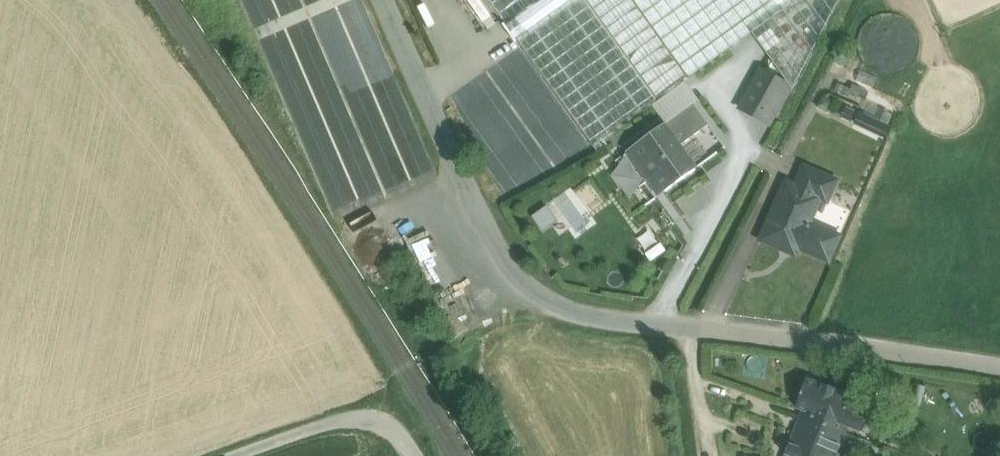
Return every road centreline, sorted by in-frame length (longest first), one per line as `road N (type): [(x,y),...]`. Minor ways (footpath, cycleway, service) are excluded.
road 1 (unclassified): [(999,368),(659,326),(537,295),(492,232),(388,0)]
road 2 (unclassified): [(243,455),(350,416),(380,419),(413,455)]

